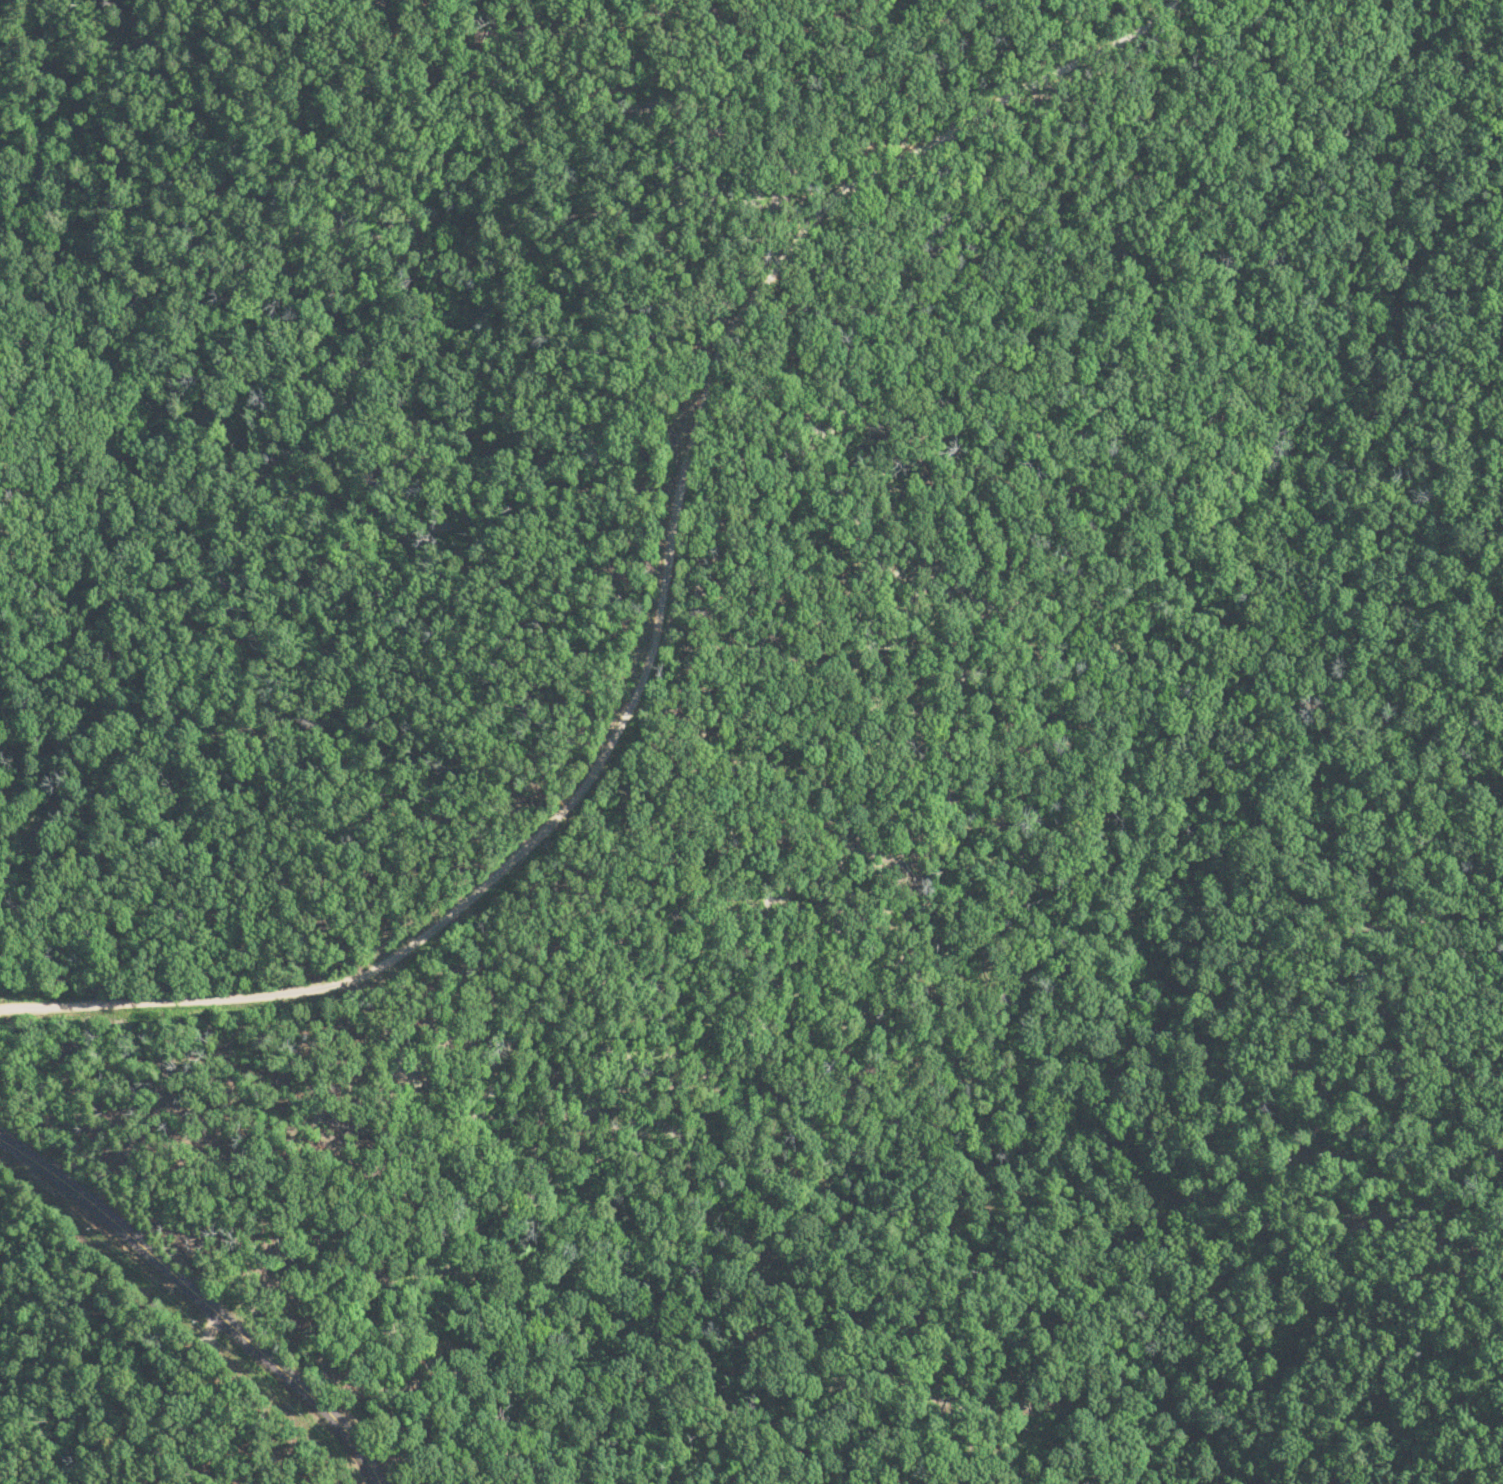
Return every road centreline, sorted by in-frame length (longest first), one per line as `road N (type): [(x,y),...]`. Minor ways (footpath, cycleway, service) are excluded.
road 1 (residential): [(0,1009),(350,975),(409,947),(461,907),(573,804),(628,721),(655,659),(692,463),(724,351),(816,214),(851,181),(1129,31),(1169,0)]
road 2 (tertiary): [(372,1483),(329,1423),(210,1311),(0,1142)]

